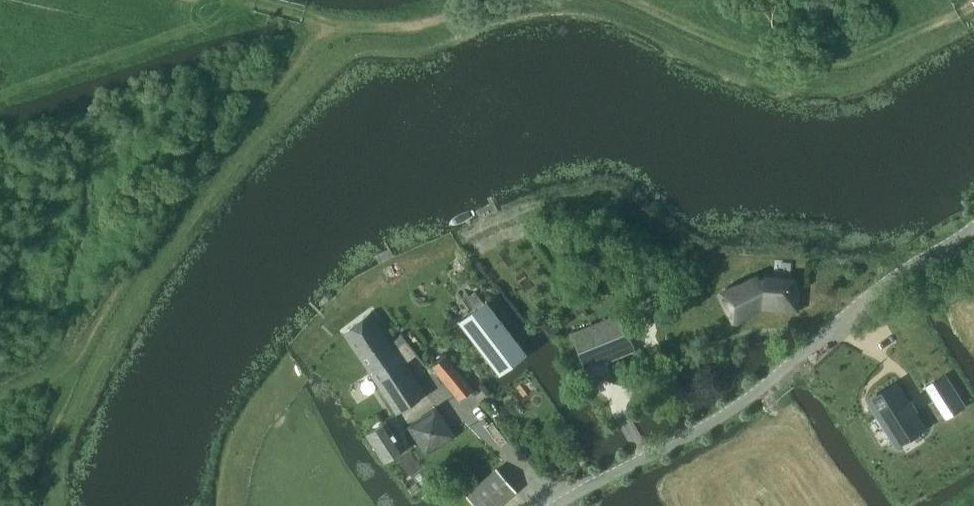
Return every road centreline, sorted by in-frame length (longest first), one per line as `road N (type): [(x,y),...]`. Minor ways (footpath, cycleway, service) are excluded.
road 1 (unclassified): [(554,505),(724,415),(870,294),(973,226)]

